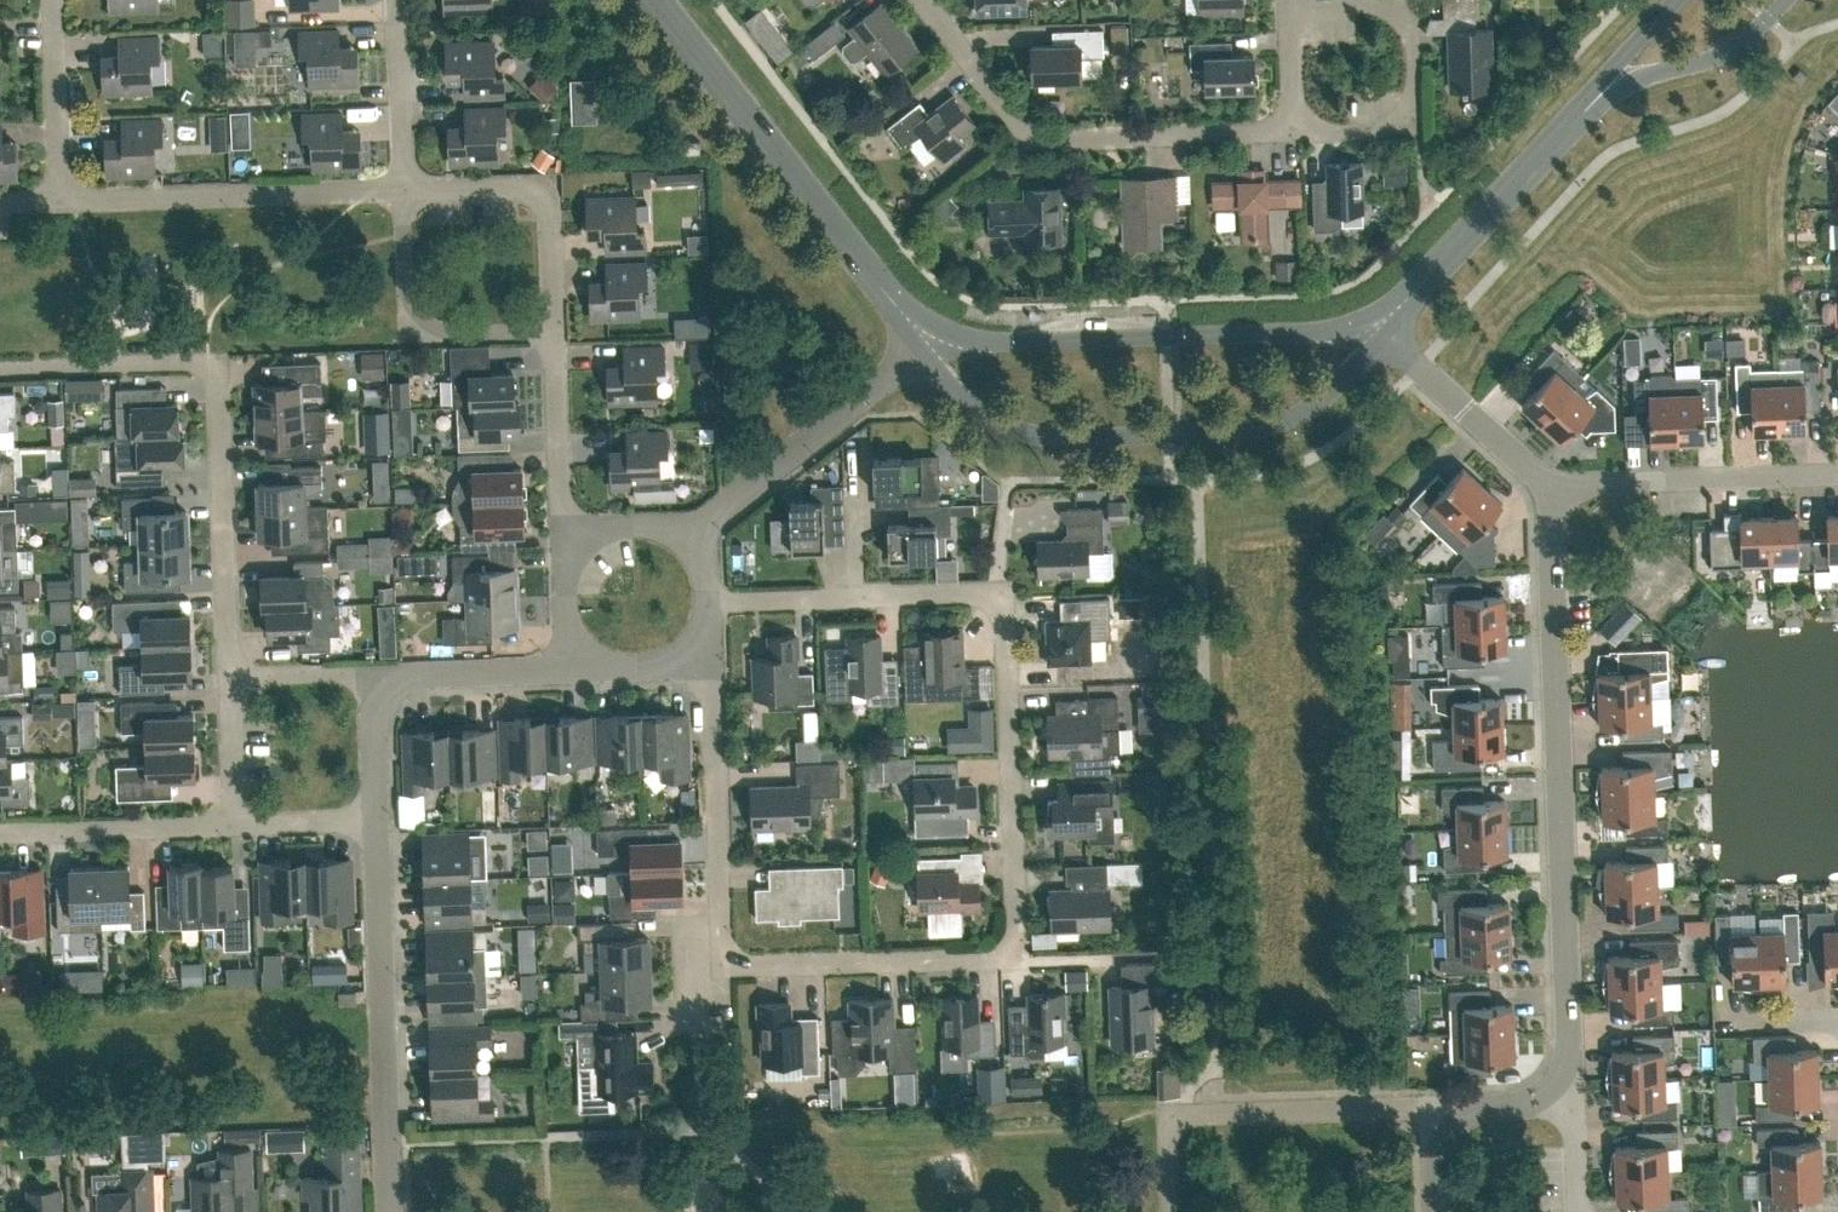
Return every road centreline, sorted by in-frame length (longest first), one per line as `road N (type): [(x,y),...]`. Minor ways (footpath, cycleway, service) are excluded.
road 1 (residential): [(721,966),(1017,956),(1005,606),(992,591),(858,596)]
road 2 (residential): [(1561,1088),(1569,1067),(1549,486)]
road 3 (tertiary): [(923,349),(971,405),(1024,434),(1249,433),(1321,402),(1386,333)]
road 4 (residential): [(0,371),(208,369),(218,389),(229,676)]
road 5 (residential): [(1291,131),(1053,140),(1033,133),(922,0)]
road 6 (tertiary): [(1375,324),(1289,334),(1014,341),(945,334)]
road 7 (tertiary): [(902,314),(656,0)]
road 8 (residential): [(390,1211),(375,822)]
road 9 (residential): [(1172,1211),(1168,1117),(1430,1109),(1451,1121)]
road 10 (residential): [(1291,131),(1403,128),(1416,121),(1417,108),(1414,19),(1391,3),(1287,6)]
road 11 (residential): [(59,200),(404,191)]
road 12 (tertiary): [(1399,316),(1601,89)]
road 13 (residential): [(721,966),(710,666)]
road 14 (residential): [(1549,486),(1837,474)]
road 15 (residential): [(404,191),(538,188),(549,205),(554,333)]
road 16 (residential): [(705,518),(923,349)]
road 17 (residential): [(554,333),(435,335),(406,305),(404,191)]
road 18 (residential): [(234,825),(0,834)]
road 19 (residential): [(1549,486),(1386,333)]
road 20 (tertiary): [(1601,89),(1739,48),(1785,0)]
road 21 (residential): [(59,200),(52,0)]
road 22 (residential): [(554,333),(563,524)]
road 23 (residential): [(404,191),(398,0)]
road 24 (residential): [(389,690),(421,674),(568,669)]
road 25 (residential): [(389,690),(352,672),(229,676)]
road 26 (residential): [(234,825),(229,676)]
road 27 (residential): [(709,599),(858,596)]
road 28 (residential): [(568,669),(563,524)]
road 29 (residential): [(563,524),(705,518)]
road 30 (residential): [(568,669),(710,666)]
road 31 (residential): [(375,822),(234,825)]
road 32 (residential): [(375,822),(373,731),(389,690)]
road 33 (residential): [(1579,1211),(1576,1105),(1561,1088)]
road 34 (residential): [(1291,131),(1287,6)]

